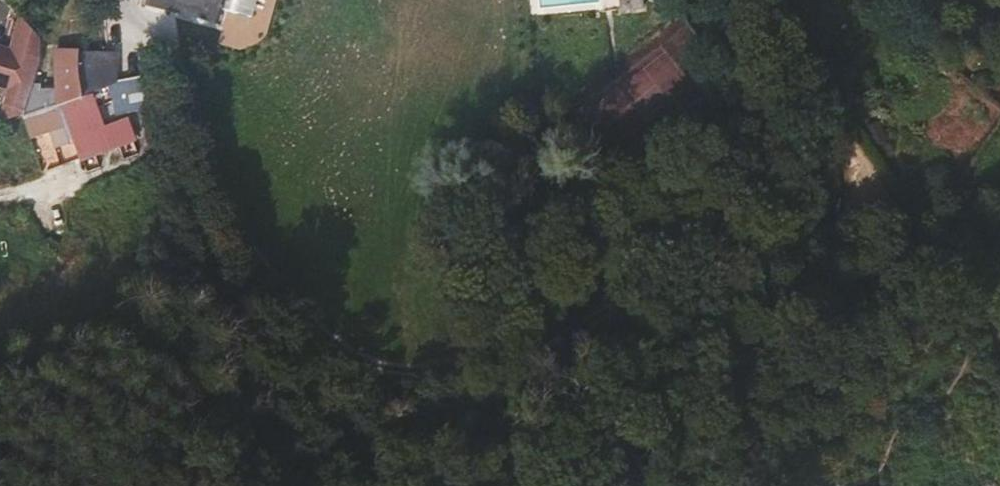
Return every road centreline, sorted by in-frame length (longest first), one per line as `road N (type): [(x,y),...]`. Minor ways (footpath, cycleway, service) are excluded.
road 1 (track): [(872,205),(787,245),(699,257),(522,354),(420,365),(338,342),(271,288),(218,190),(181,65),(119,0)]
road 2 (track): [(745,0),(872,205),(999,347)]

